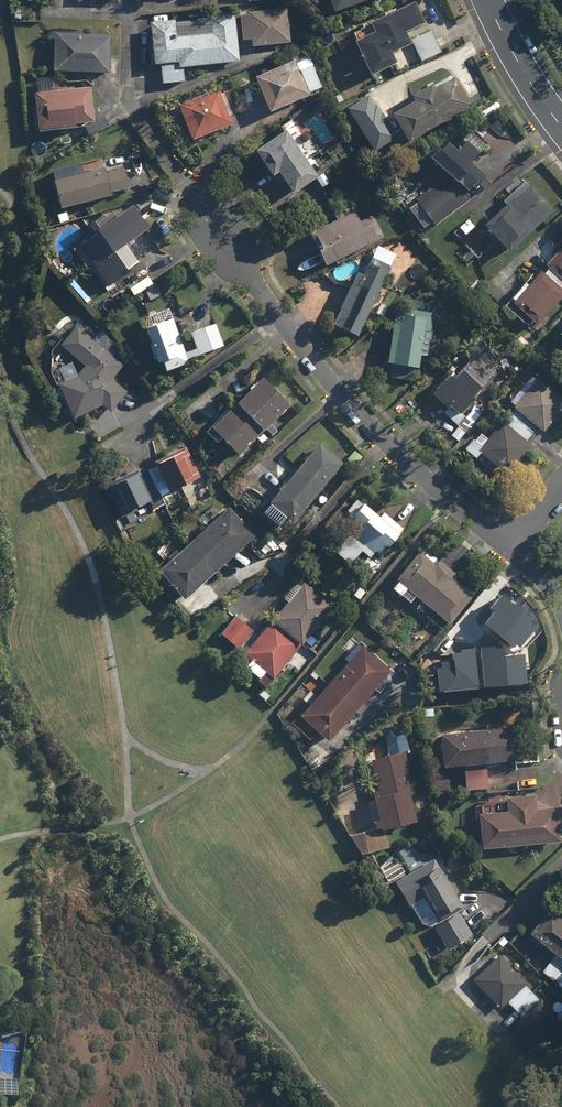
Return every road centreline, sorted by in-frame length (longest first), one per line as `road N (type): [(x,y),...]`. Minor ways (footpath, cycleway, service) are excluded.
road 1 (residential): [(511,544),(451,501),(352,403),(202,207)]
road 2 (secondary): [(488,0),(509,51),(561,125)]

